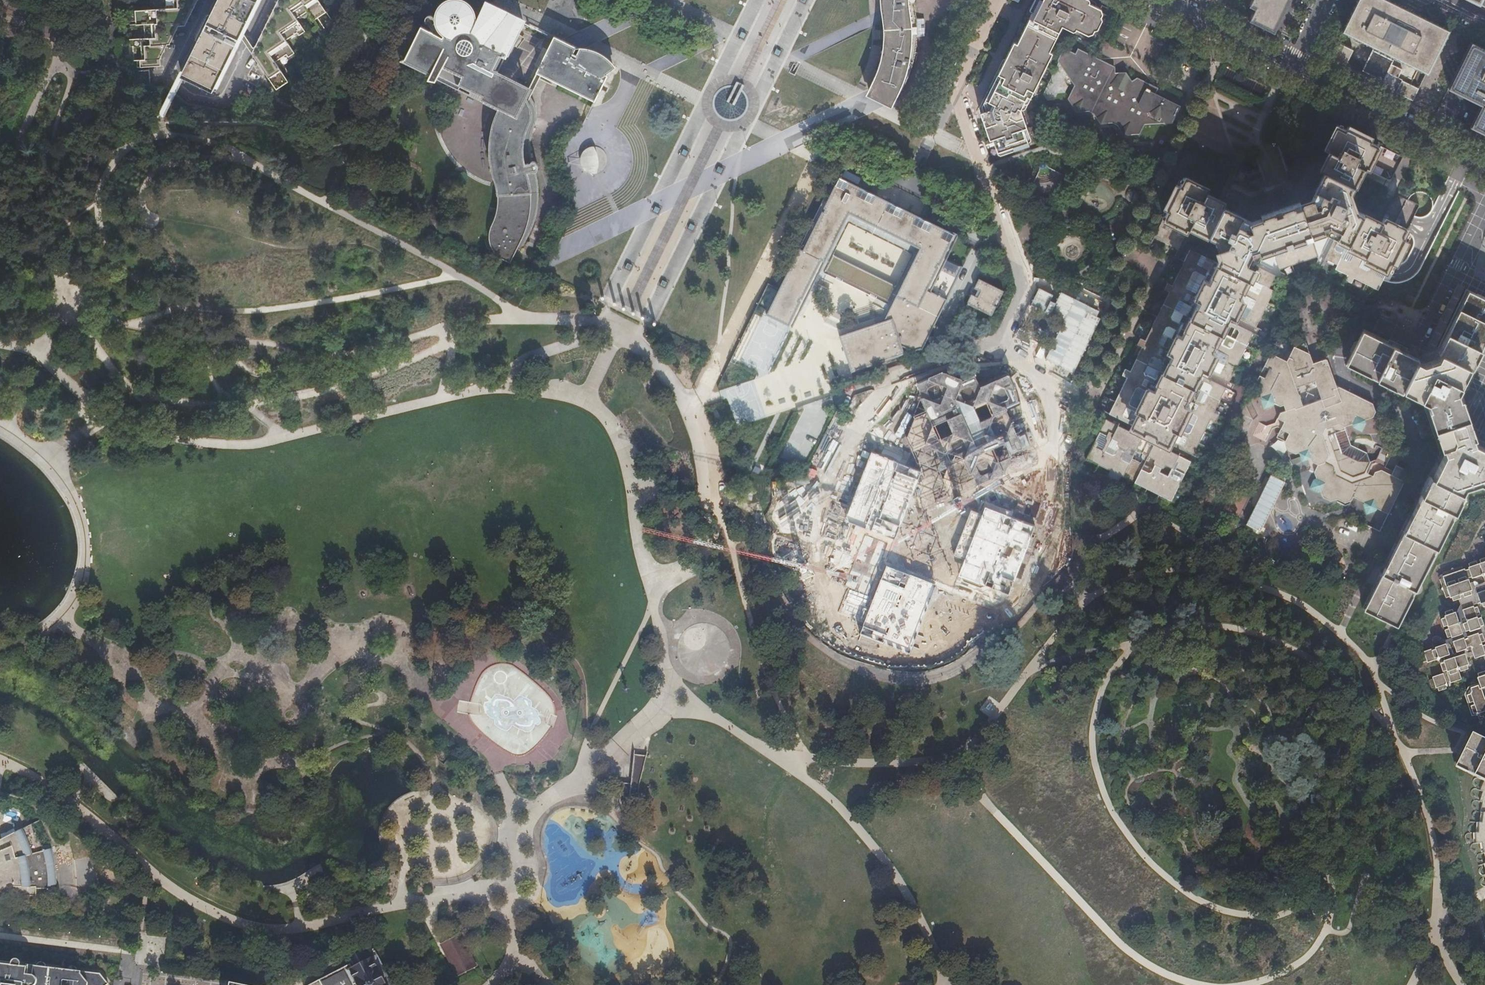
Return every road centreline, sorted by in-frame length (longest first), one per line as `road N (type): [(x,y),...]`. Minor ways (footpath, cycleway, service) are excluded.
road 1 (residential): [(1291,66),(1484,164)]
road 2 (residential): [(1158,0),(1291,66)]

